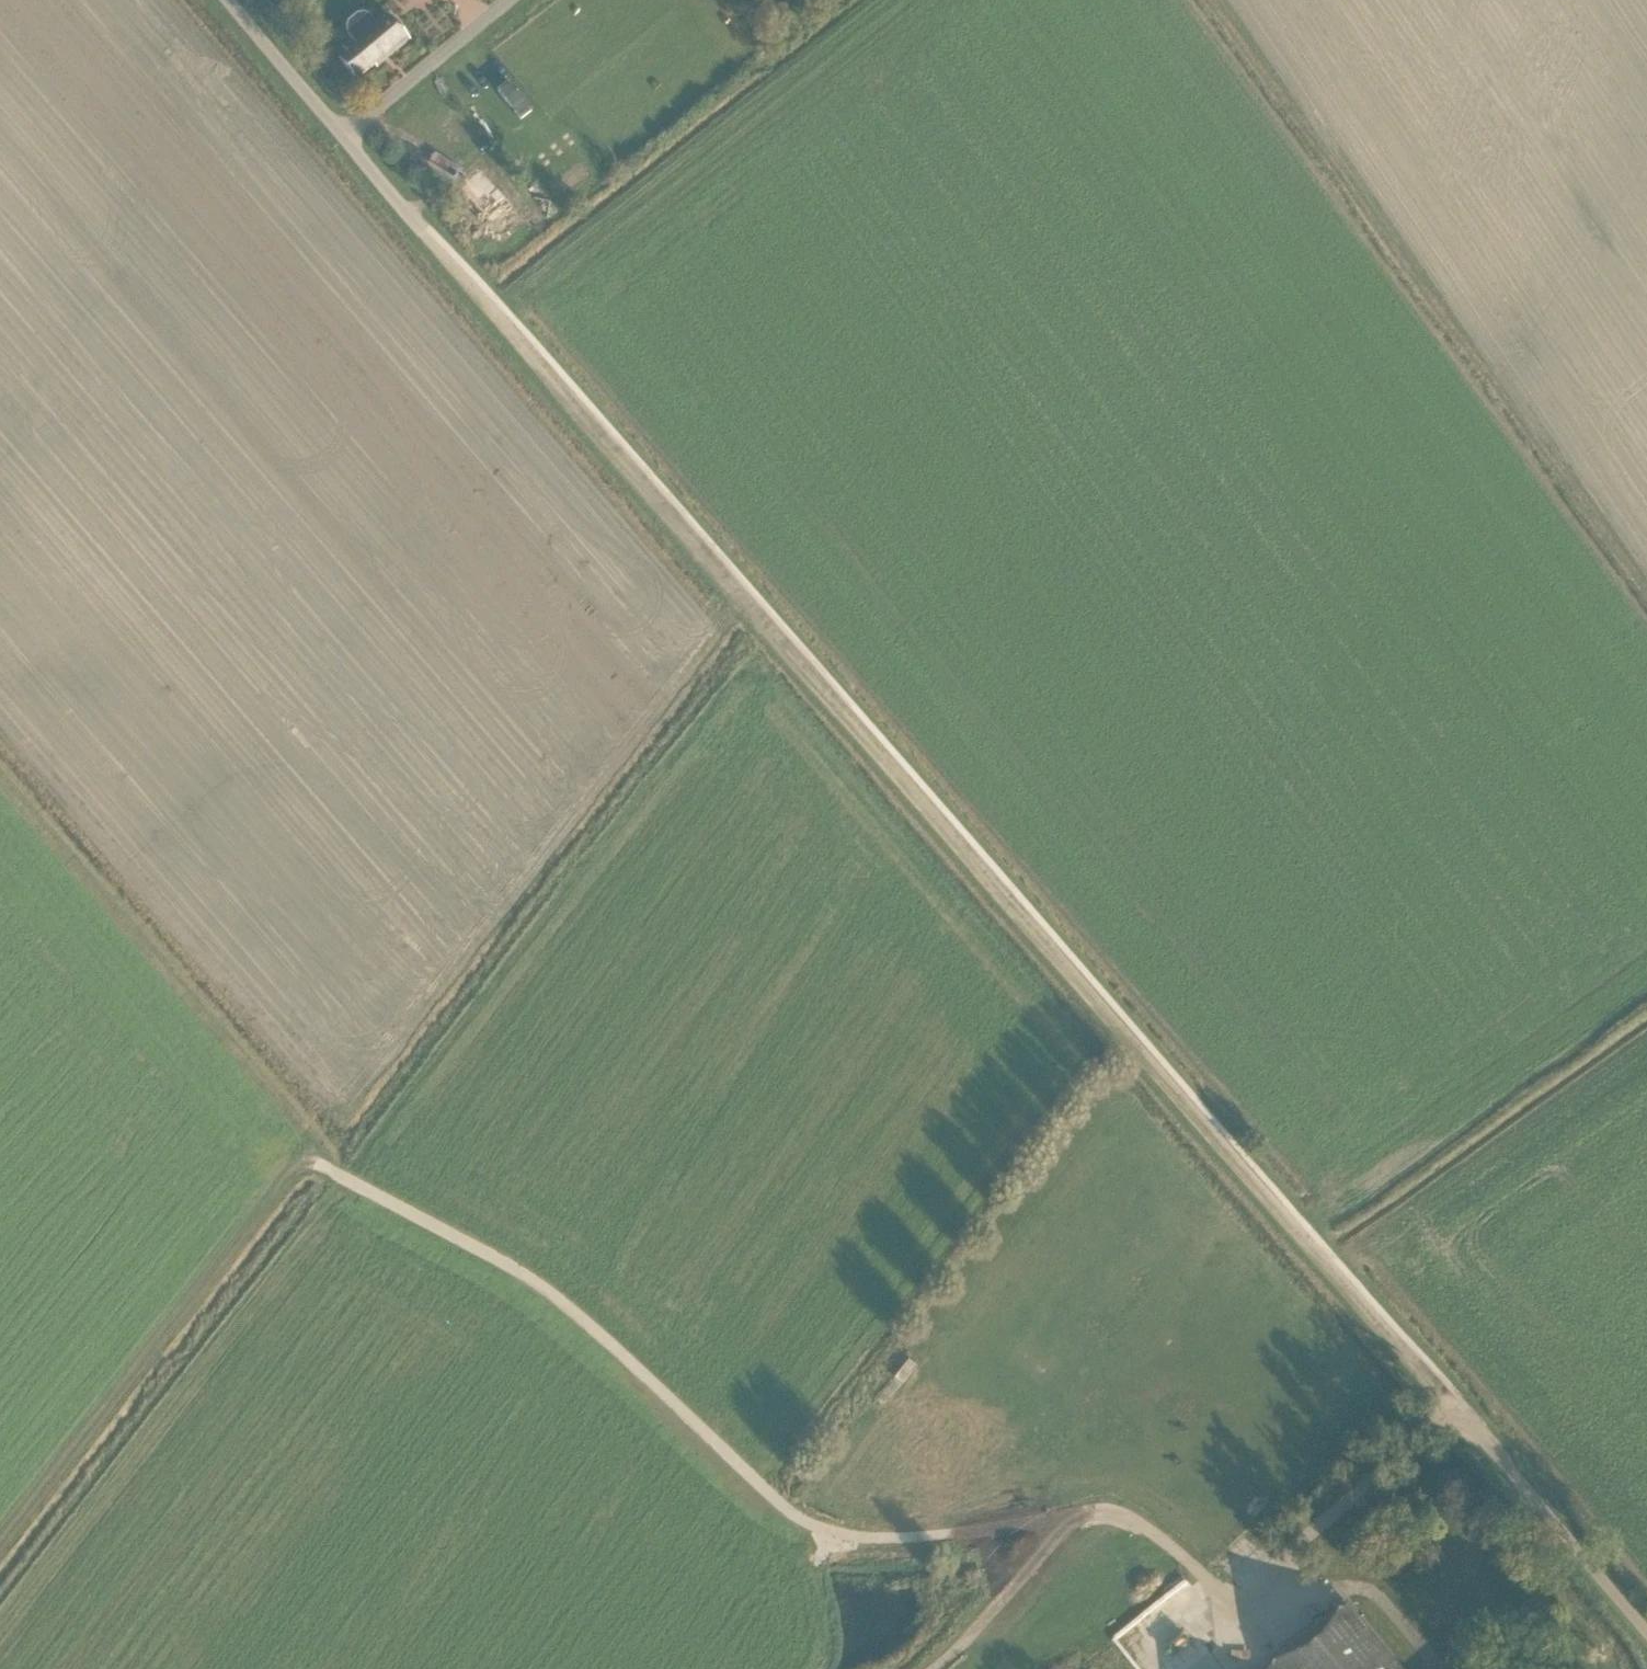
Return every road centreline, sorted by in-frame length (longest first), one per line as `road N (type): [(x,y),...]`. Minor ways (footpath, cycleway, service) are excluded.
road 1 (unclassified): [(1646,1636),(1455,1408)]
road 2 (unclassified): [(342,135),(505,0)]

